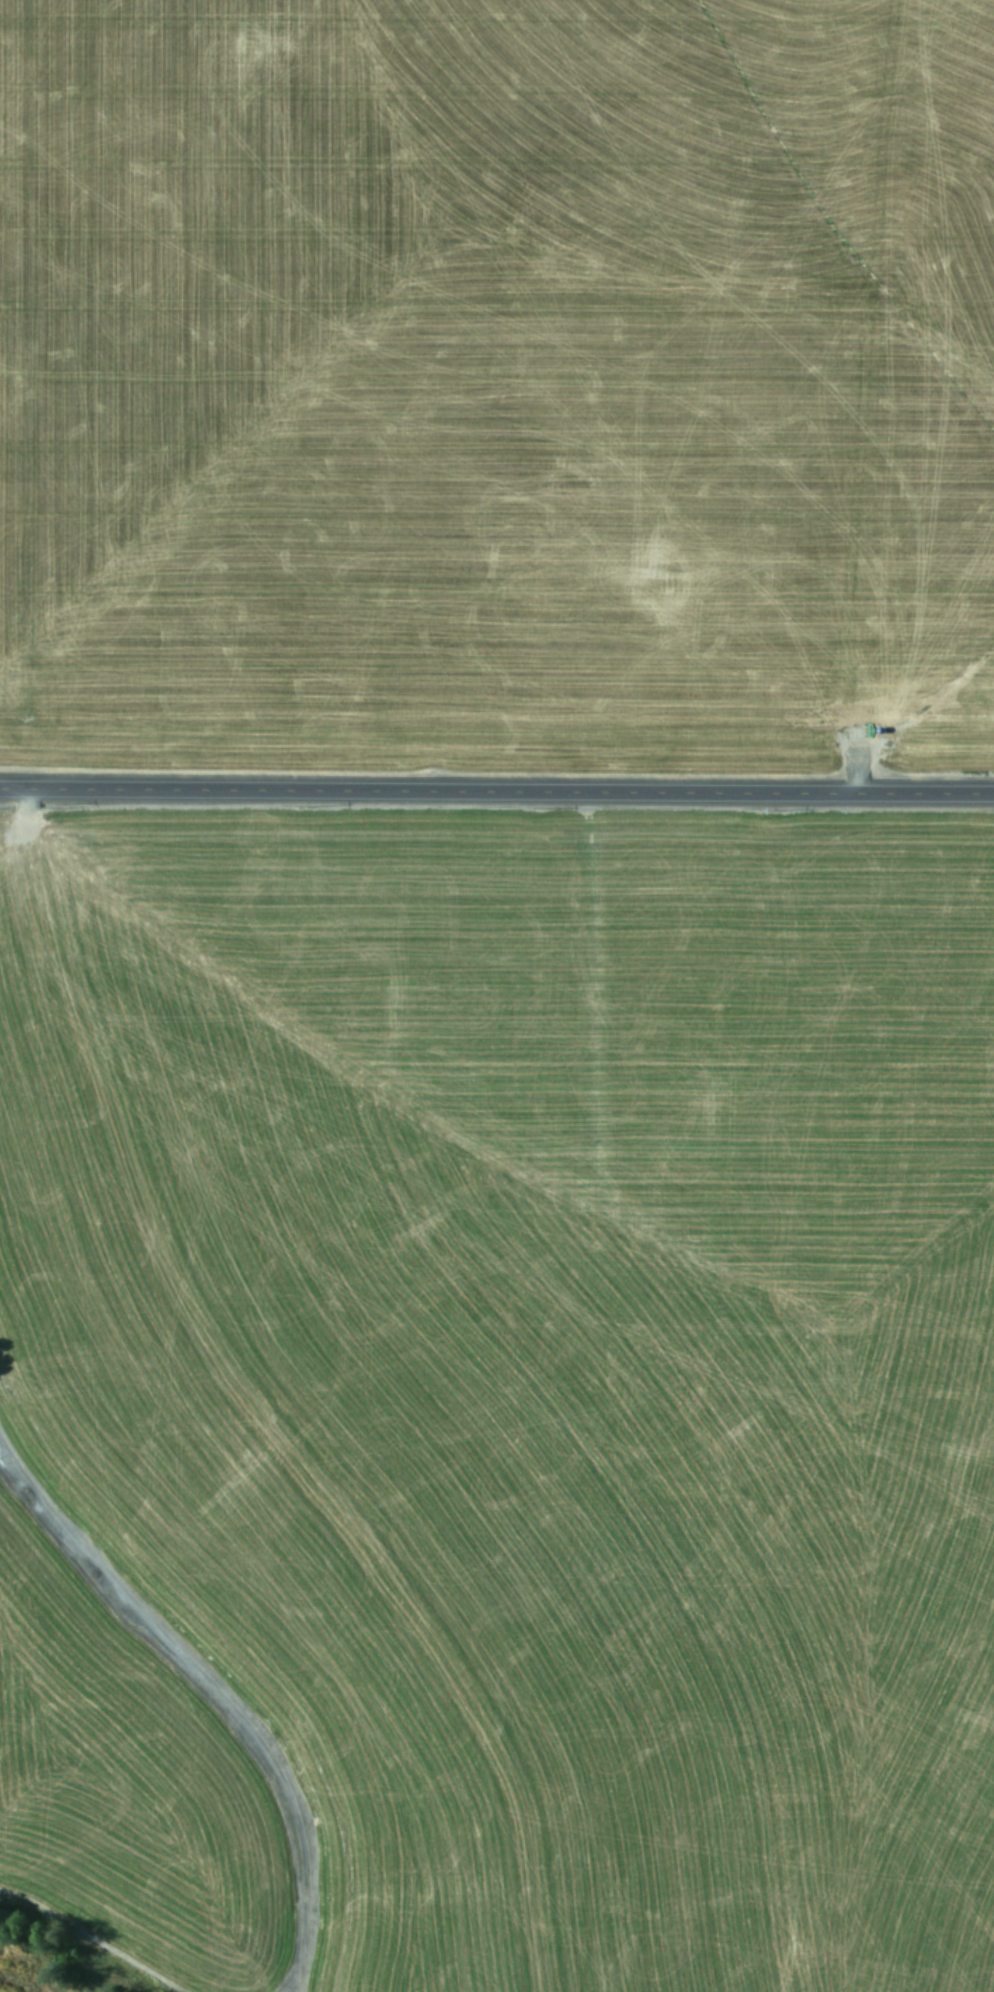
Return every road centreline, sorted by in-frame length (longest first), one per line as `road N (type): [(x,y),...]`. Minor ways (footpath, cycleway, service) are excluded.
road 1 (tertiary): [(0,785),(993,792)]

